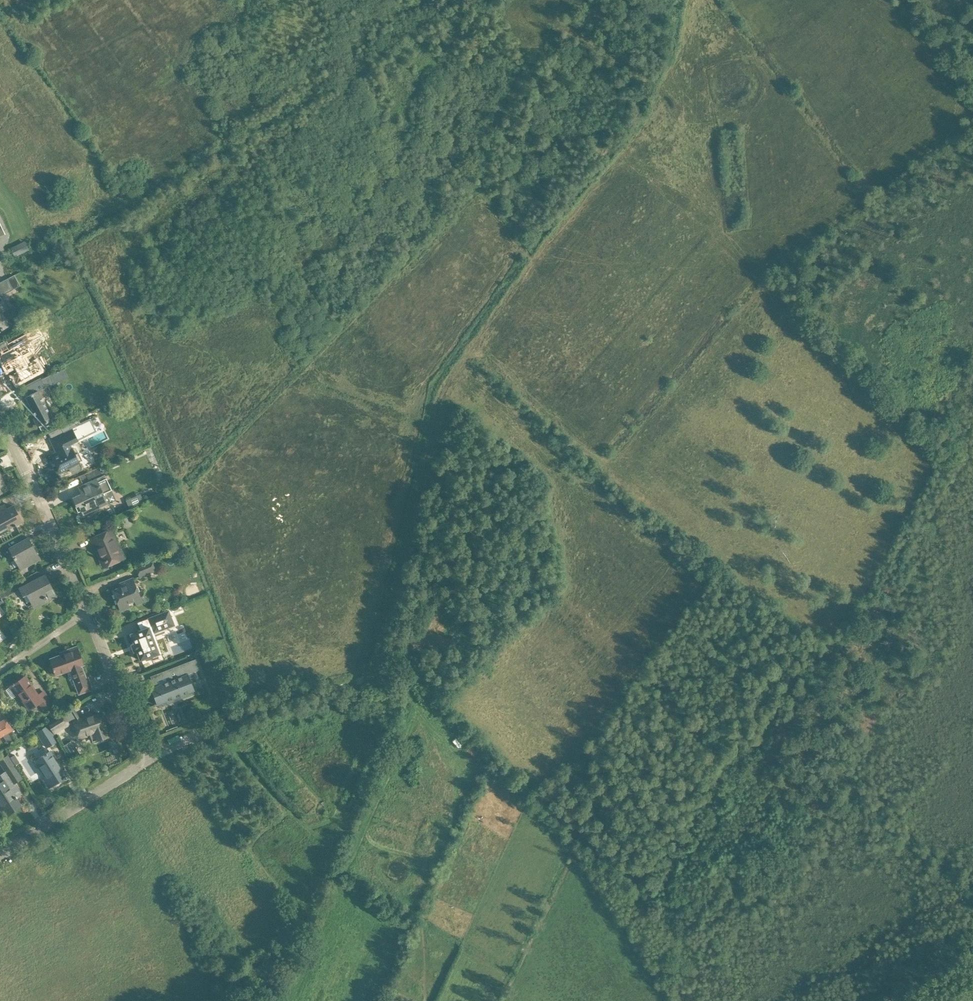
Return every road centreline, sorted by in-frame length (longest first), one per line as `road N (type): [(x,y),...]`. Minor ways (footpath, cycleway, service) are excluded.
road 1 (residential): [(88,612),(0,421)]
road 2 (residential): [(0,855),(146,762)]
road 3 (residential): [(146,762),(88,612)]
road 4 (track): [(365,678),(247,715)]

